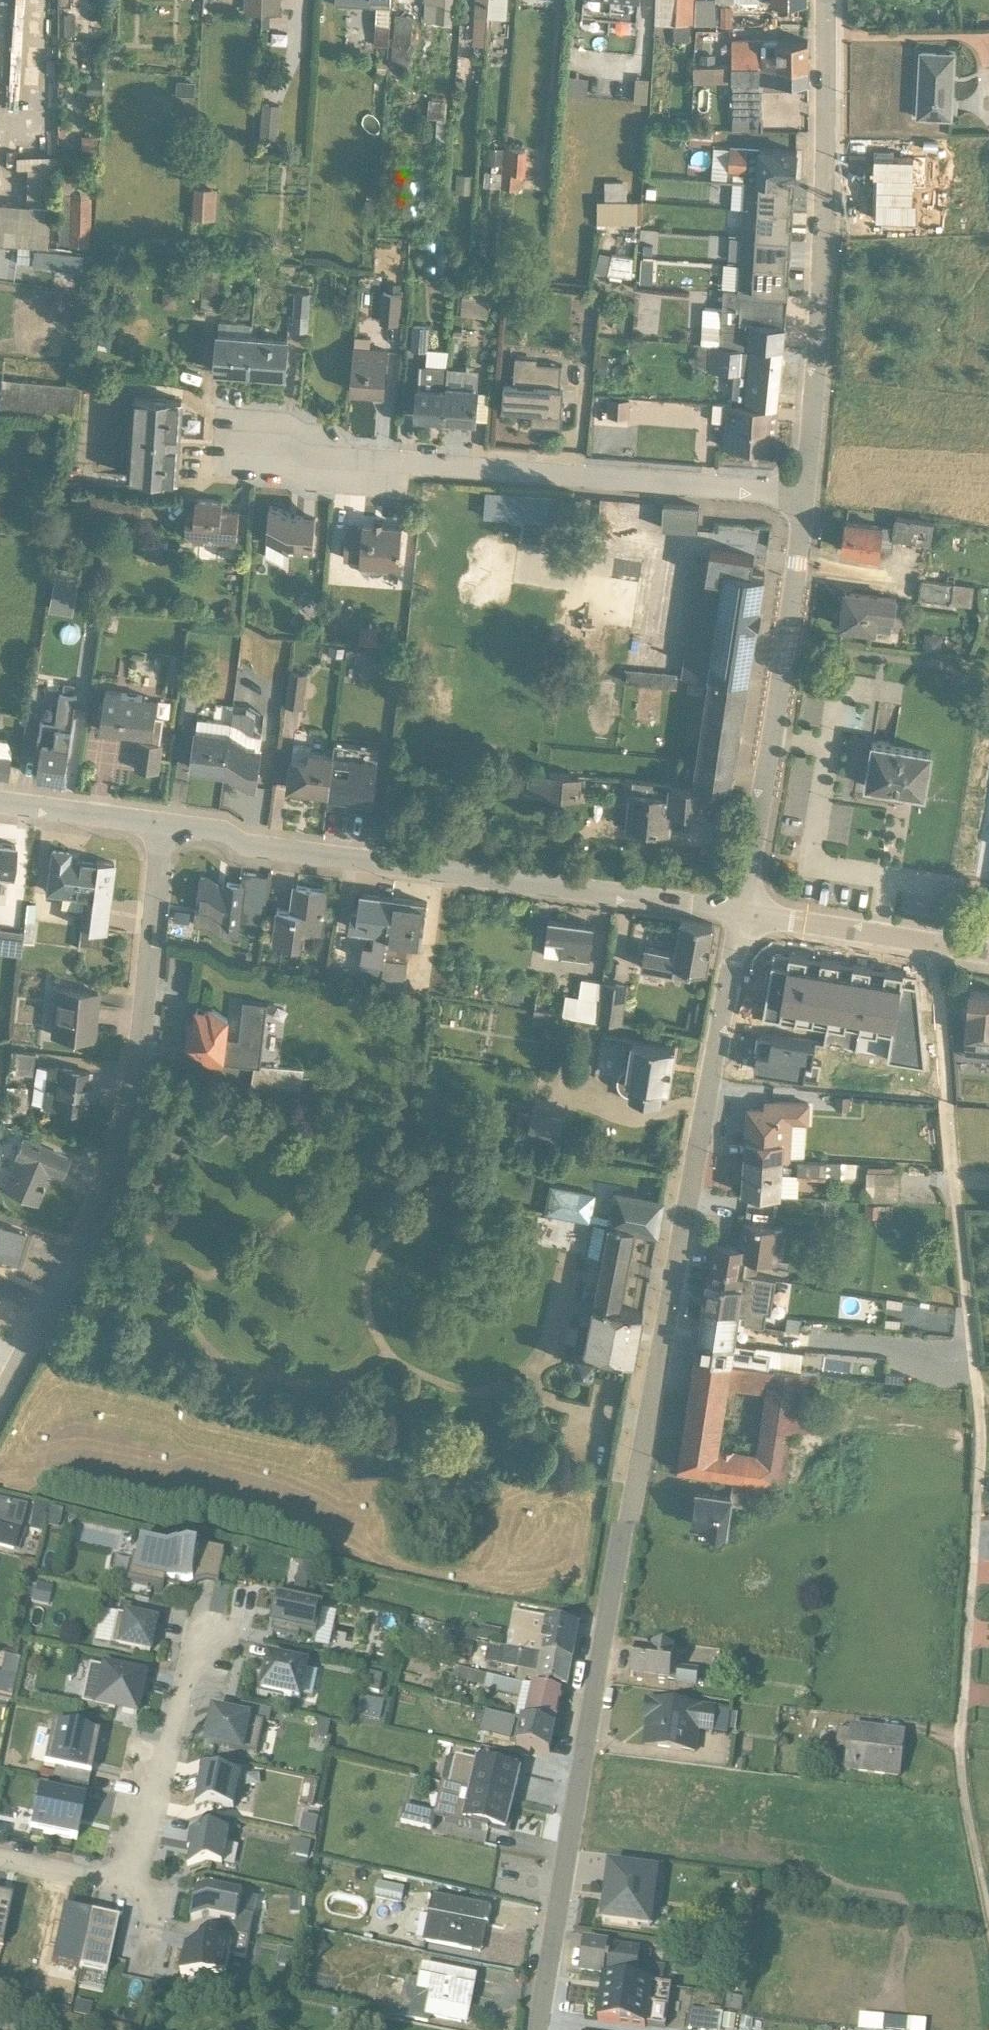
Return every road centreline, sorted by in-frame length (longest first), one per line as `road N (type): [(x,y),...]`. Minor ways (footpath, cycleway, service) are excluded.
road 1 (residential): [(540,2029),(612,1587),(744,901)]
road 2 (residential): [(966,1643),(979,1428),(935,937)]
road 3 (residential): [(0,1406),(58,1291),(113,1142),(141,1021),(159,820)]
road 4 (residential): [(159,820),(744,901)]
road 5 (residential): [(805,483),(265,442)]
road 6 (residential): [(805,483),(822,0)]
road 7 (residential): [(744,901),(805,483)]
road 8 (residential): [(988,1926),(962,1796),(966,1643)]
road 9 (residential): [(124,1886),(181,1689),(205,1656)]
road 10 (residential): [(744,901),(935,937)]
road 11 (residential): [(0,801),(159,820)]
road 12 (residential): [(0,1858),(124,1886)]

